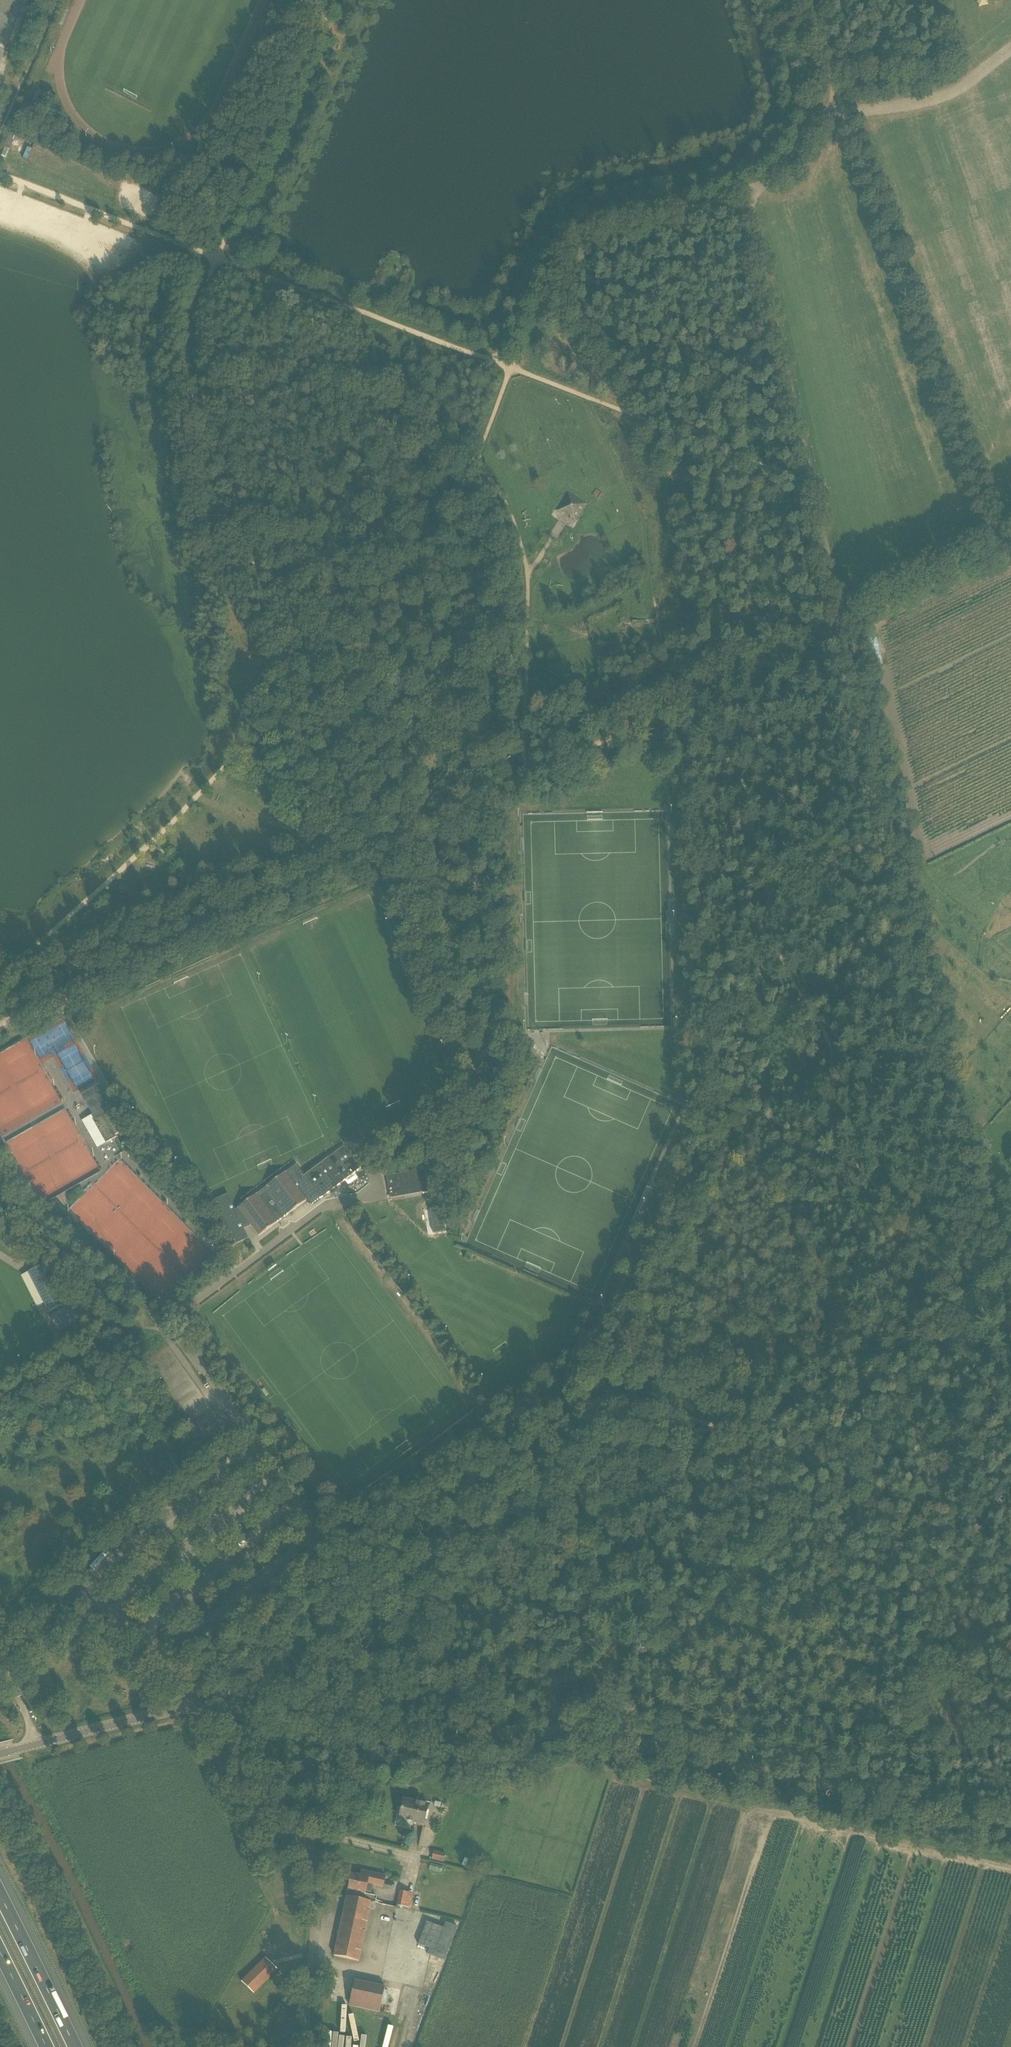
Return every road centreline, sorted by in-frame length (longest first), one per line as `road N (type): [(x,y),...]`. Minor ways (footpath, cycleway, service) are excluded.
road 1 (unclassified): [(607,1736),(1010,1268)]
road 2 (track): [(745,818),(711,848),(700,876),(698,936),(719,1104),(708,1157),(596,1390)]
road 3 (track): [(0,1027),(529,777)]
road 4 (track): [(596,1390),(526,1460),(349,1562),(182,1689)]
road 5 (track): [(772,663),(650,204)]
road 6 (track): [(842,110),(995,555)]
road 7 (track): [(512,367),(484,454),(523,539),(529,777)]
road 8 (unclassified): [(197,1708),(228,1705),(483,1747),(560,1731),(607,1736)]
road 9 (unclassified): [(1010,1826),(607,1736)]
road 10 (track): [(15,964),(297,705)]
road 11 (track): [(312,2046),(320,1921),(309,1862),(214,1718),(197,1708)]
road 12 (track): [(754,182),(573,227),(512,367)]
road 13 (track): [(512,367),(808,481)]
road 14 (track): [(220,258),(512,367)]
road 15 (track): [(220,258),(0,176)]
road 16 (unclassified): [(0,1755),(197,1708)]
road 17 (track): [(529,777),(712,691)]
road 18 (track): [(177,1683),(58,1639),(36,1643),(2,1668)]
road 19 (track): [(842,110),(901,108),(963,91),(1010,50)]
road 20 (motorway): [(75,2046),(0,1891)]
road 21 (unclassified): [(1010,547),(867,618)]
road 22 (track): [(712,691),(846,629)]
road 23 (track): [(58,0),(0,133)]
road 24 (track): [(380,1733),(301,1852)]
road 25 (track): [(754,182),(767,183),(822,116),(842,110)]

